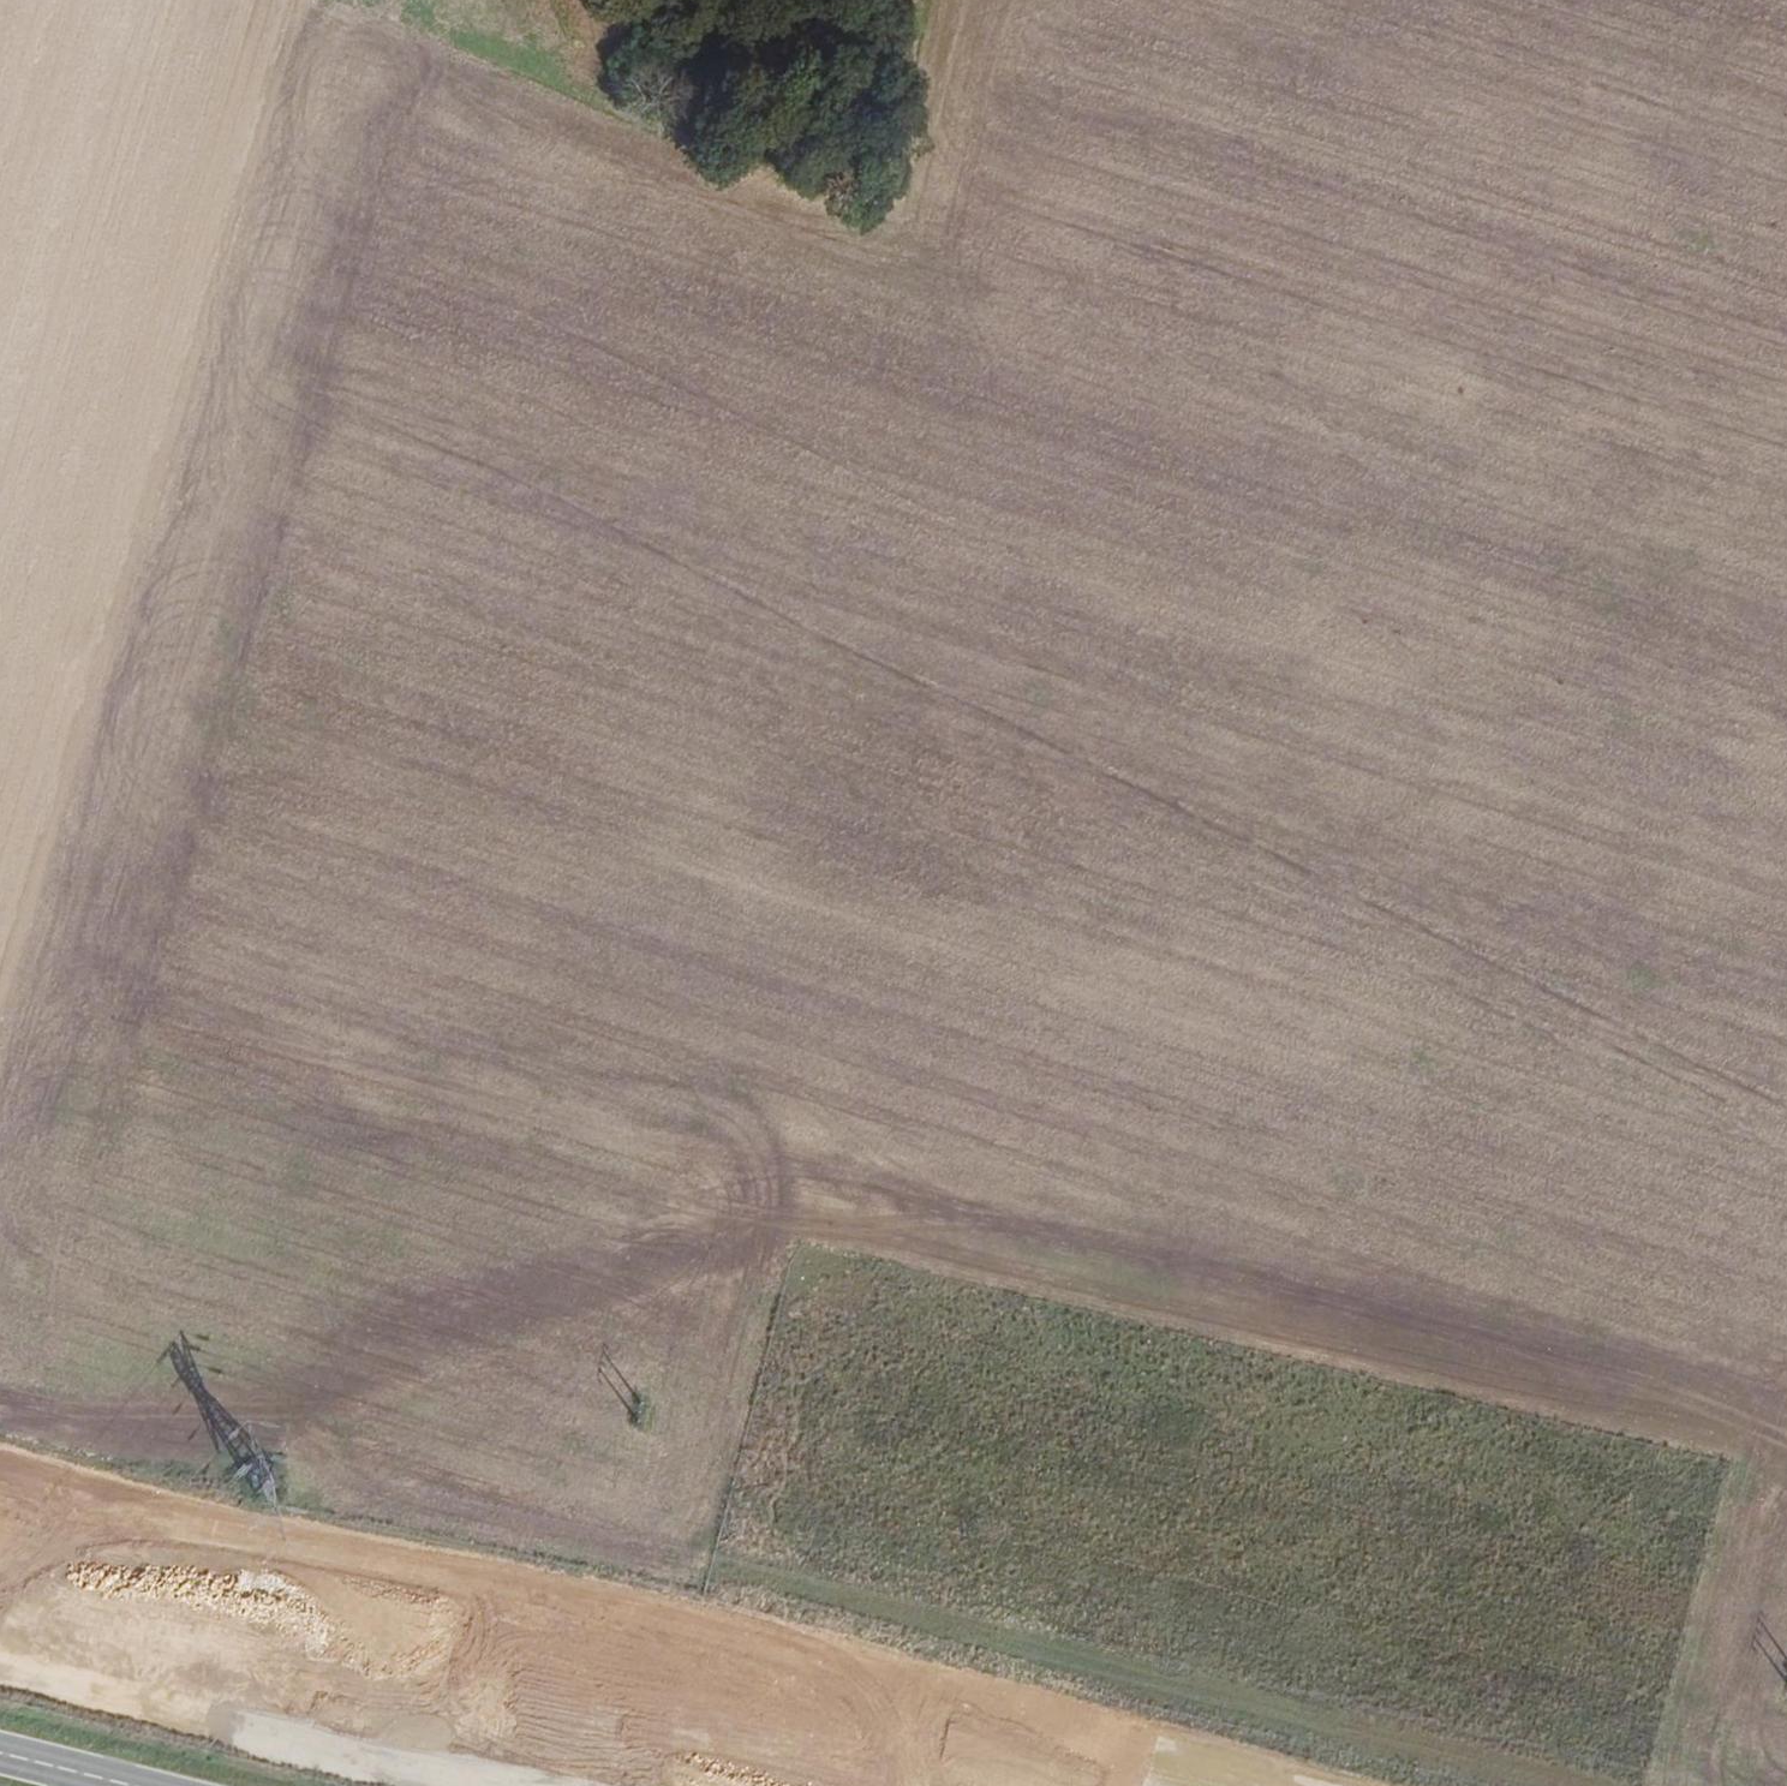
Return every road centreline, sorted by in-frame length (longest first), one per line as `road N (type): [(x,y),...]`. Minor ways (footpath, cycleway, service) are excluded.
road 1 (primary): [(126,1785),(0,1754)]

